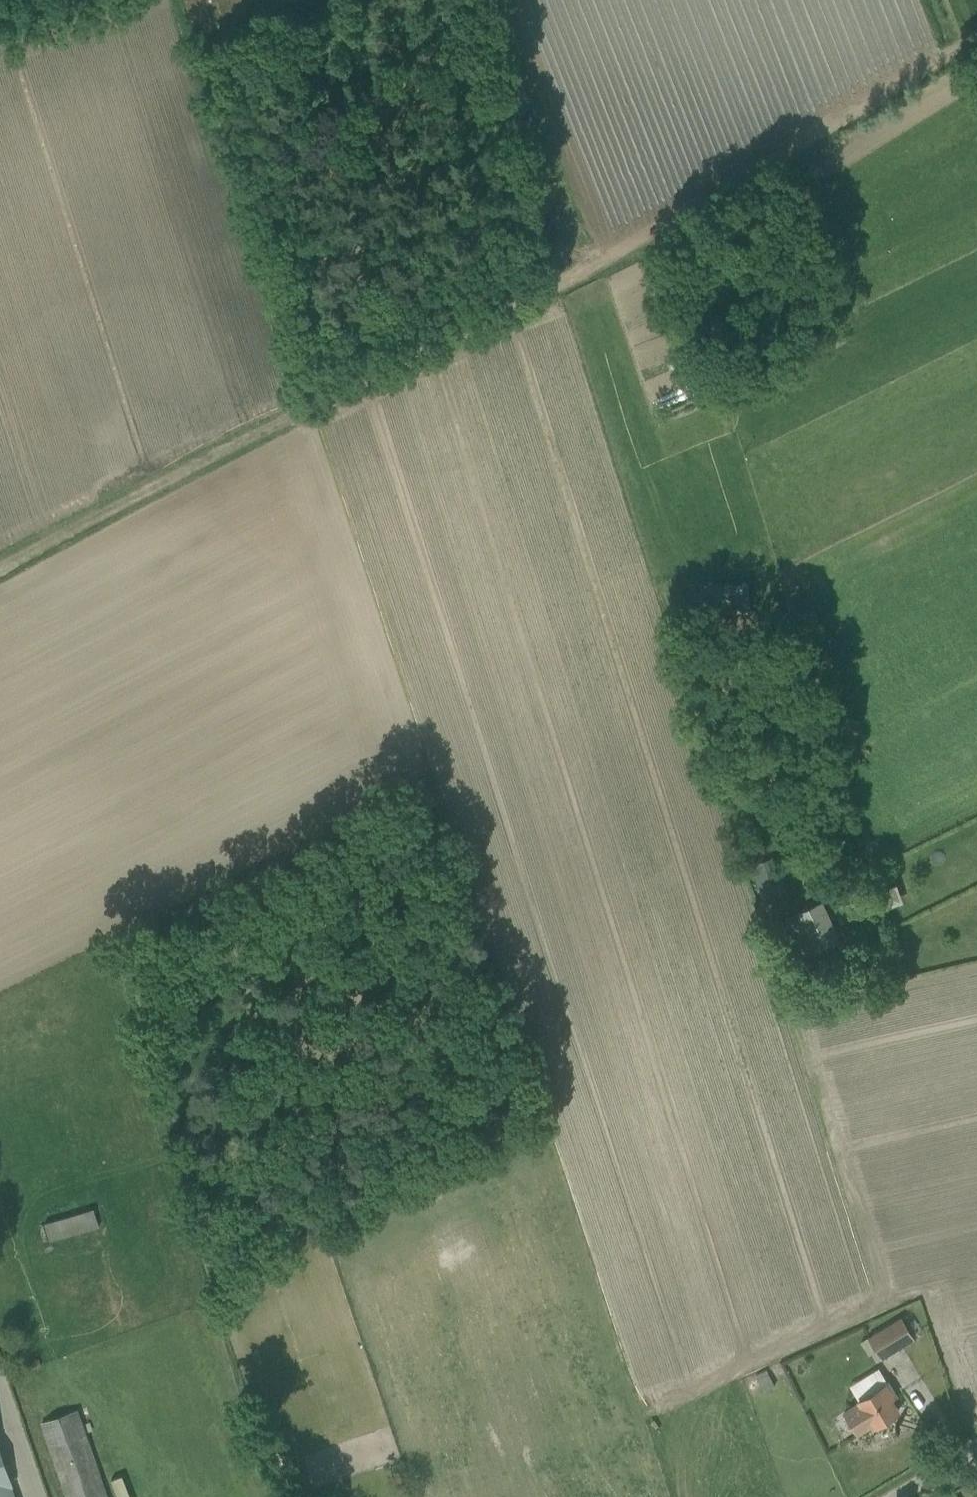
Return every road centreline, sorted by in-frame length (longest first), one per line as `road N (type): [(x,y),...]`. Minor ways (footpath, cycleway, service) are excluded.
road 1 (track): [(976,50),(882,114),(562,300),(0,566)]

